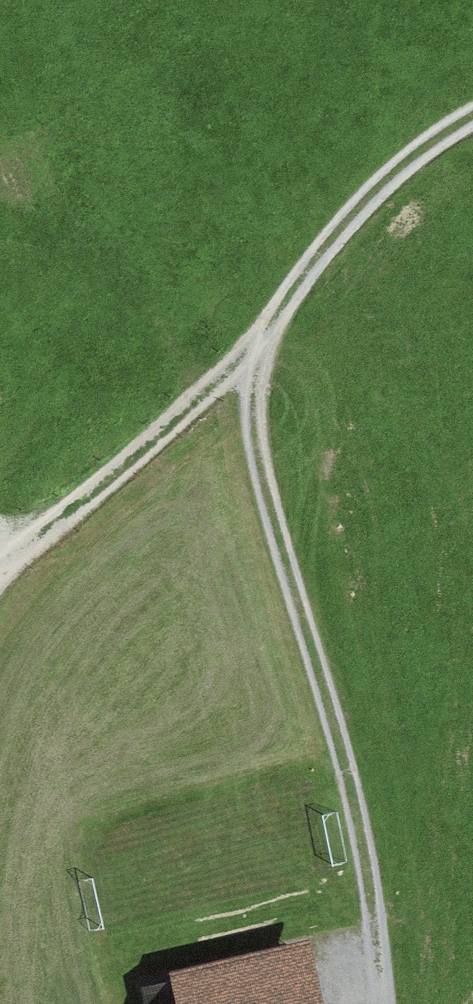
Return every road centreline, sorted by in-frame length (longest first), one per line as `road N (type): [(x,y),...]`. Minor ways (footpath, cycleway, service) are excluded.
road 1 (track): [(384,1003),(376,901),(261,448),(255,352),(302,275),(365,200),(472,115)]
road 2 (track): [(255,352),(0,563)]

